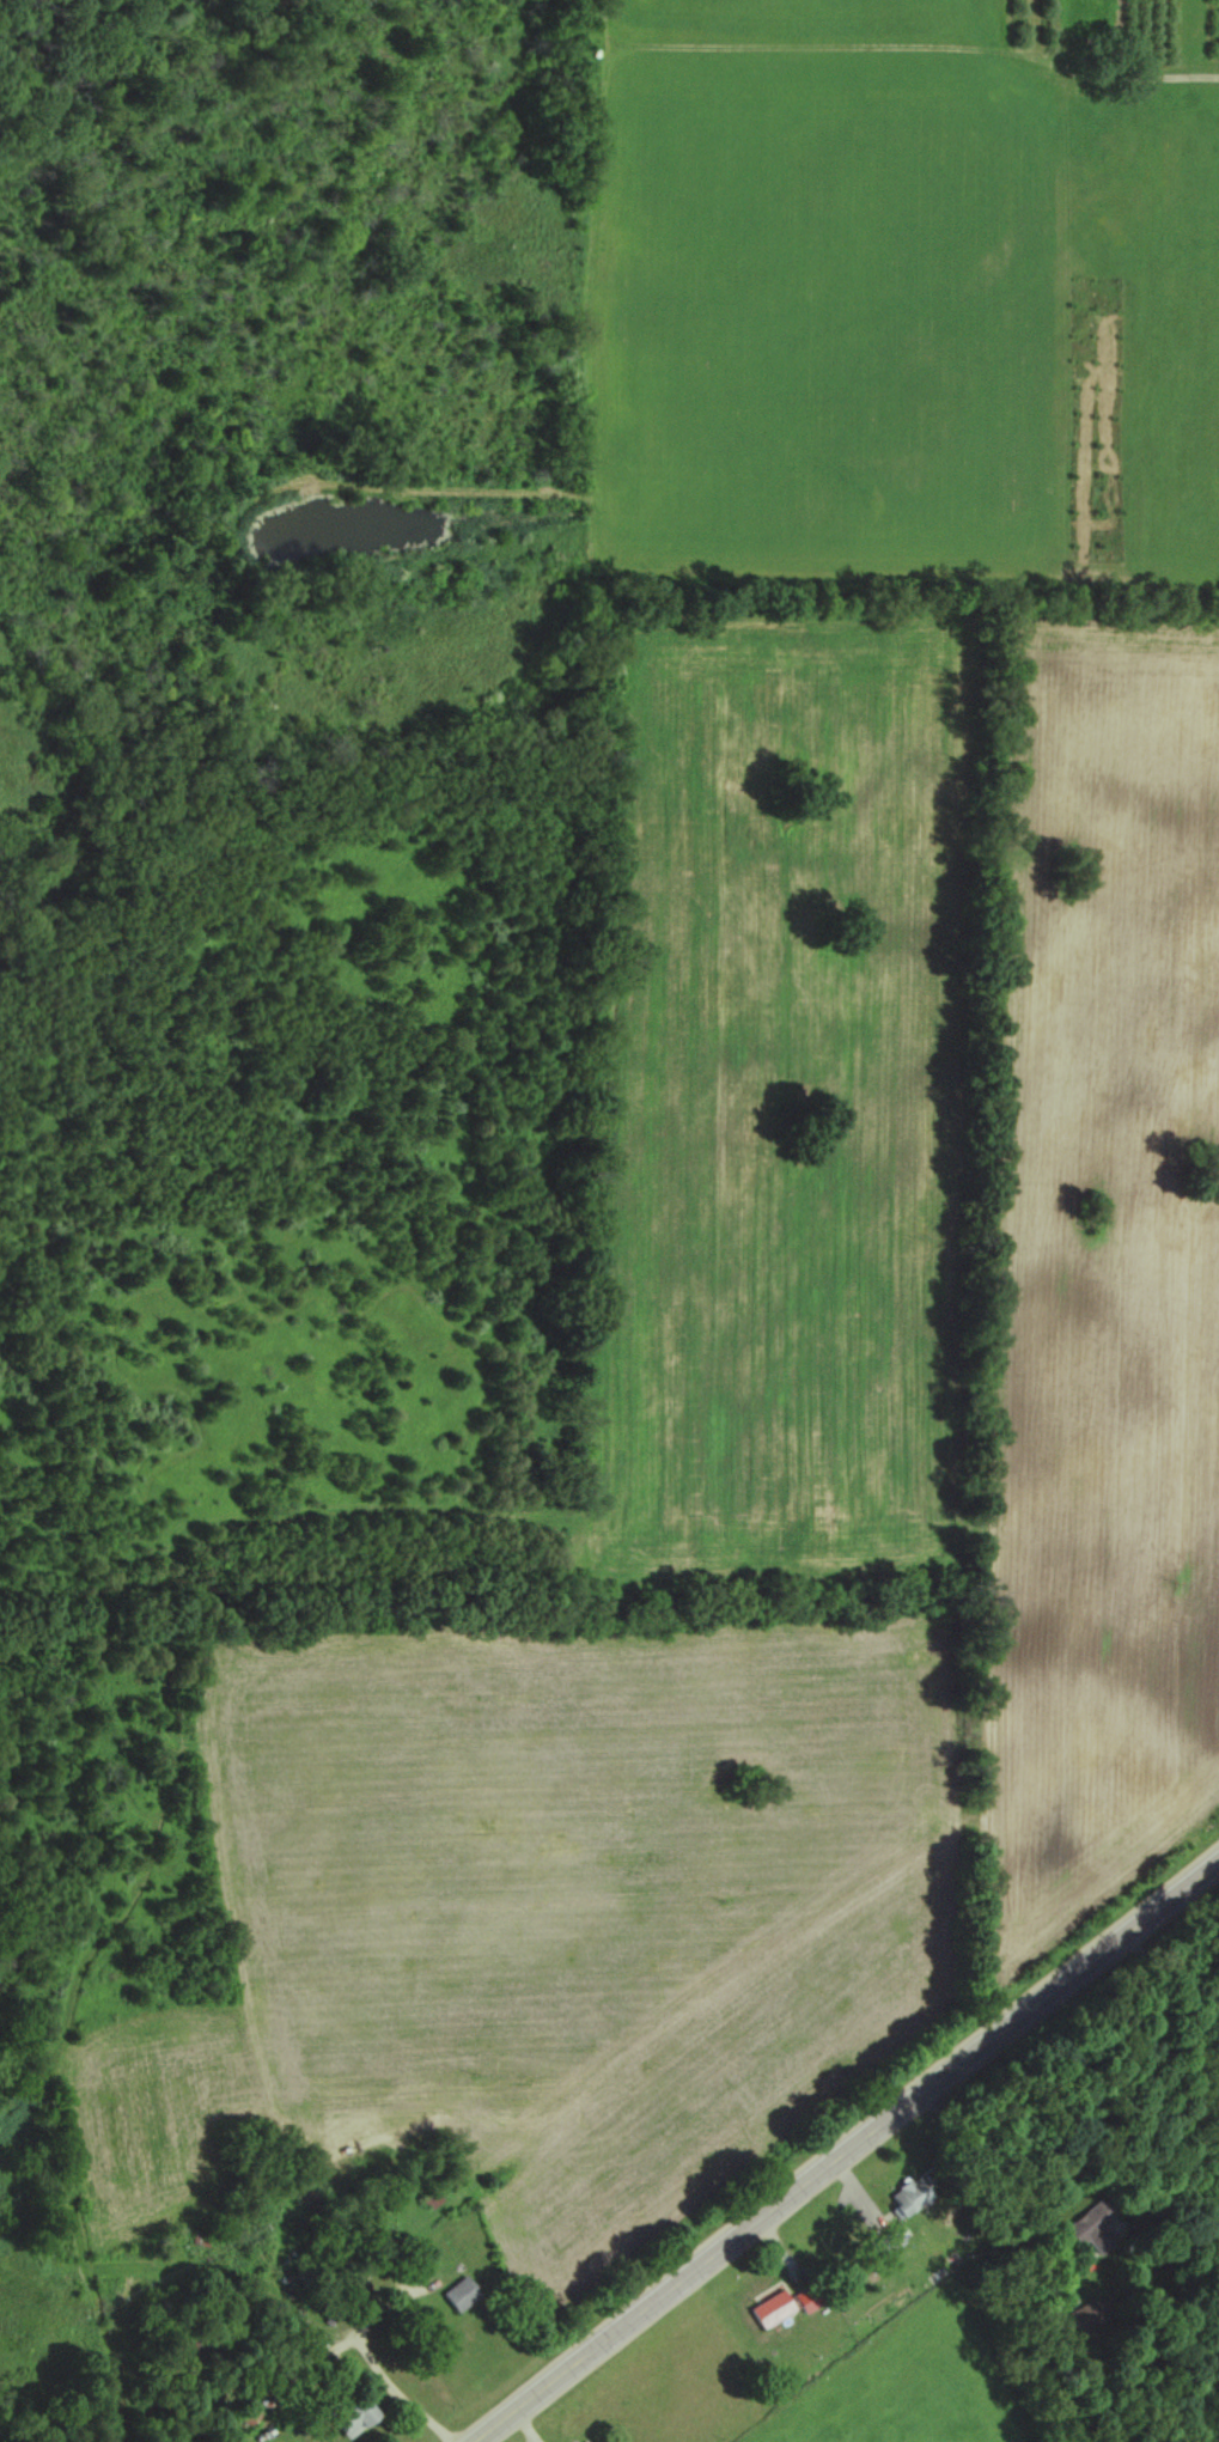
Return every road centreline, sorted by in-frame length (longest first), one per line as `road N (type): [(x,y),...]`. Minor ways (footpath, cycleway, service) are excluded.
road 1 (secondary): [(1218,1858),(470,2441)]

